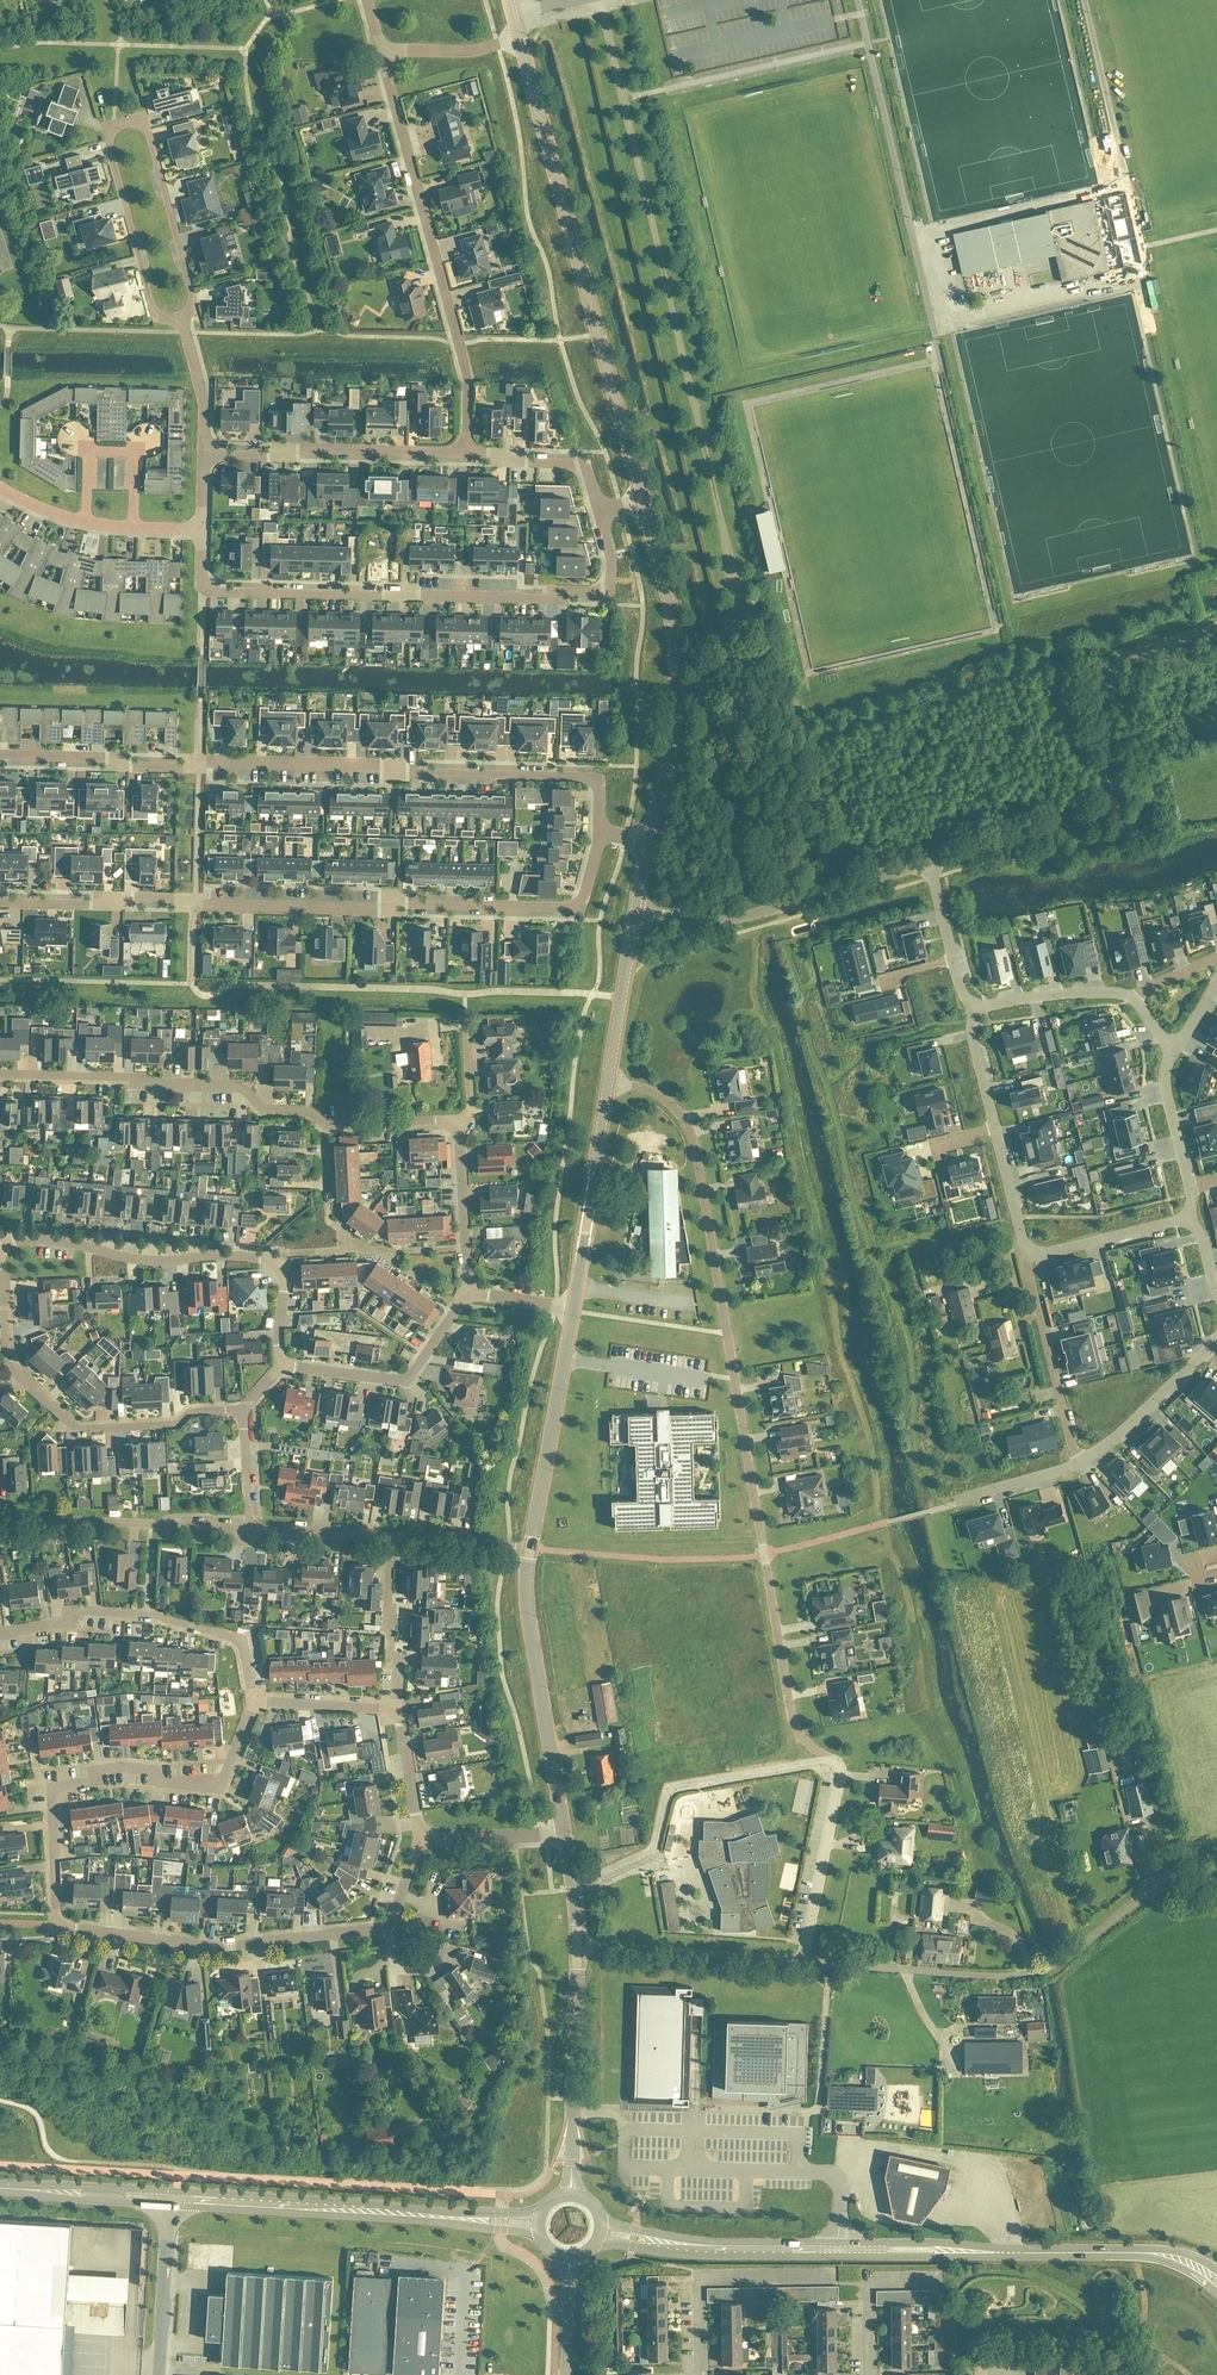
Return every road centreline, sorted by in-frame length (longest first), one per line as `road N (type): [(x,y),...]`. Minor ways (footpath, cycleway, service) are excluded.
road 1 (residential): [(608,1082),(673,1103),(696,1143),(792,1717),(833,1763)]
road 2 (residential): [(388,1927),(214,1948),(60,1926),(55,1794),(122,1767),(173,1784),(219,1782),(253,1702)]
road 3 (residential): [(0,904),(93,906),(131,897),(203,908),(381,913),(405,903),(576,907),(600,832)]
road 4 (residential): [(0,755),(109,757),(129,768),(326,762),(409,774),(586,778),(598,789),(600,832)]
road 5 (primary): [(595,2243),(693,2254),(1150,2258),(1216,2293)]
road 6 (primary): [(1216,2270),(1172,2250),(710,2241),(600,2221)]
road 7 (residential): [(642,501),(519,38)]
road 8 (residential): [(609,590),(547,600),(212,592),(201,583),(202,530)]
road 9 (residential): [(929,863),(1105,810),(1119,773),(1106,679),(1118,662),(1216,627)]
road 10 (residential): [(803,1963),(1031,1973),(1149,1892),(1216,1876)]
road 11 (residential): [(380,50),(468,381),(467,452)]
road 12 (residential): [(281,1366),(285,1293),(273,1261),(223,1256),(153,1262),(61,1242),(0,1244)]
road 13 (residential): [(242,1410),(189,1412),(178,1425),(77,1430),(7,1365),(0,1267)]
road 14 (residential): [(648,841),(677,695),(670,604),(642,501)]
road 15 (residential): [(0,1074),(240,1087),(264,1109),(311,1110),(328,1125)]
road 16 (residential): [(572,1882),(643,1857),(667,1791),(680,1785),(833,1763)]
road 17 (residential): [(571,2196),(572,1882)]
road 18 (residential): [(253,1702),(241,1643),(196,1628),(84,1611),(58,1625),(0,1634)]
road 19 (residential): [(636,912),(722,920),(929,863)]
road 20 (primary): [(463,2219),(168,2199)]
road 21 (residential): [(564,1831),(529,1625),(530,1548)]
road 22 (residential): [(467,452),(296,448),(271,457),(205,457)]
road 23 (residential): [(973,1006),(974,1042),(1029,1251)]
road 24 (residential): [(248,1531),(0,1518)]
road 25 (residential): [(530,1548),(573,1309)]
road 26 (residential): [(126,123),(112,134),(111,150),(152,306),(161,319),(180,318)]
road 27 (residential): [(573,1309),(608,1082)]
road 28 (residential): [(701,2374),(700,2279),(832,2277)]
road 29 (residential): [(180,318),(193,298),(151,140),(140,125),(126,123)]
road 30 (residential): [(1029,1251),(1070,1438),(1082,1461)]
road 31 (residential): [(281,1366),(406,1379),(459,1305)]
road 32 (residential): [(833,1763),(840,1778),(803,1963)]
road 33 (residential): [(134,528),(136,452),(87,451),(86,523)]
road 34 (unclassified): [(158,2374),(168,2199)]
road 35 (residential): [(399,1710),(388,1604),(392,1537)]
road 36 (residential): [(608,1082),(636,912)]
road 37 (residential): [(468,1293),(457,1126)]
road 38 (residential): [(1029,1251),(1192,1219)]
road 39 (residential): [(1082,1461),(1207,1352)]
road 40 (residential): [(871,2374),(870,2281),(938,2280)]
road 41 (residential): [(973,1006),(1070,993),(1131,999)]
road 42 (residential): [(929,863),(957,980),(973,1006)]
road 43 (residential): [(399,1710),(253,1702)]
road 44 (residential): [(420,1838),(564,1831)]
road 45 (residential): [(392,1537),(248,1531)]
road 46 (residential): [(205,457),(205,406),(180,318)]
road 47 (residential): [(380,50),(469,52),(519,38)]
road 48 (residential): [(1190,1187),(1165,1085),(1176,1051)]
road 49 (residential): [(530,1548),(392,1537)]
road 50 (residential): [(803,1963),(669,1952)]
road 51 (residential): [(1082,1461),(956,1503)]
road 52 (residential): [(420,1838),(399,1710)]
road 53 (residential): [(328,1125),(457,1126)]
road 54 (residential): [(248,1531),(242,1410)]

